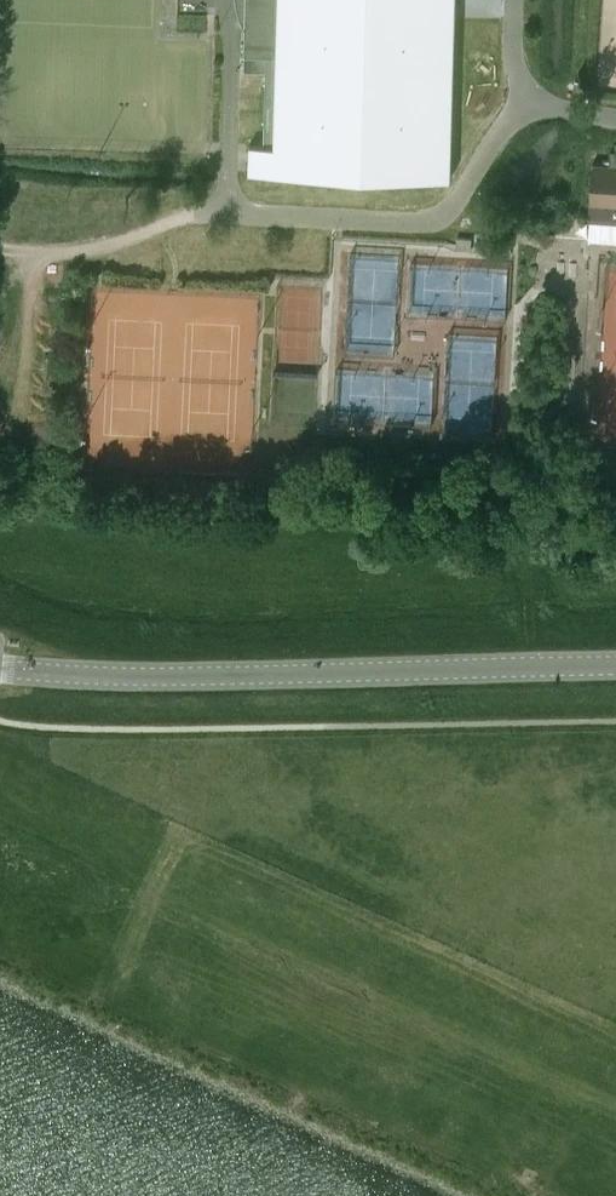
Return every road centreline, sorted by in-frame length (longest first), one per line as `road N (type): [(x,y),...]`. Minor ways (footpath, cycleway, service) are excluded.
road 1 (primary): [(0,668),(153,677),(615,665)]

